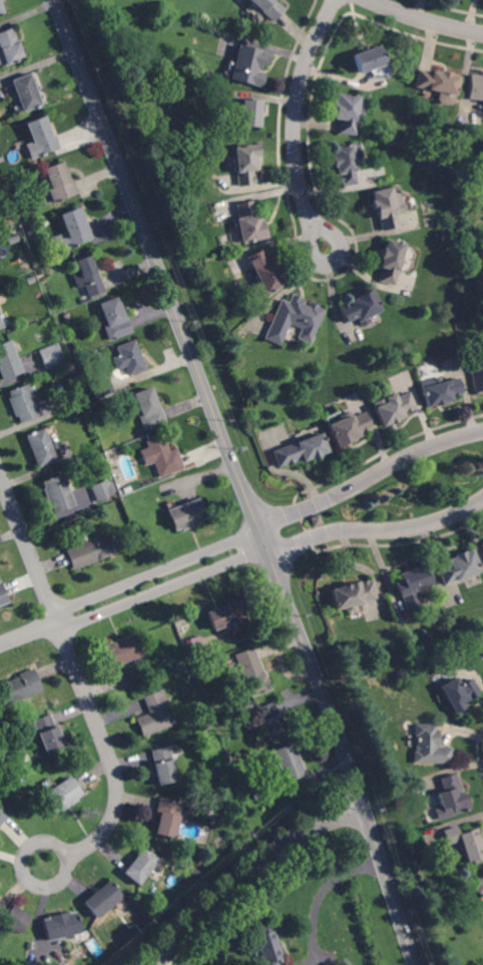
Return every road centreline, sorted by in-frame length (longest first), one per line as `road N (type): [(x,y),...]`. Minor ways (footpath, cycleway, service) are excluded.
road 1 (residential): [(412,964),(351,769),(53,0)]
road 2 (residential): [(45,865),(99,839),(116,809),(116,778),(0,476)]
road 3 (residential): [(0,645),(264,539)]
road 4 (residential): [(143,964),(292,839),(366,812)]
road 5 (residential): [(335,0),(306,63),(295,115),(303,199),(325,247)]
road 6 (residential): [(482,432),(422,448),(264,539)]
road 7 (residential): [(275,571),(300,545),(346,534),(397,536),(482,496)]
road 8 (residential): [(482,34),(368,0)]

